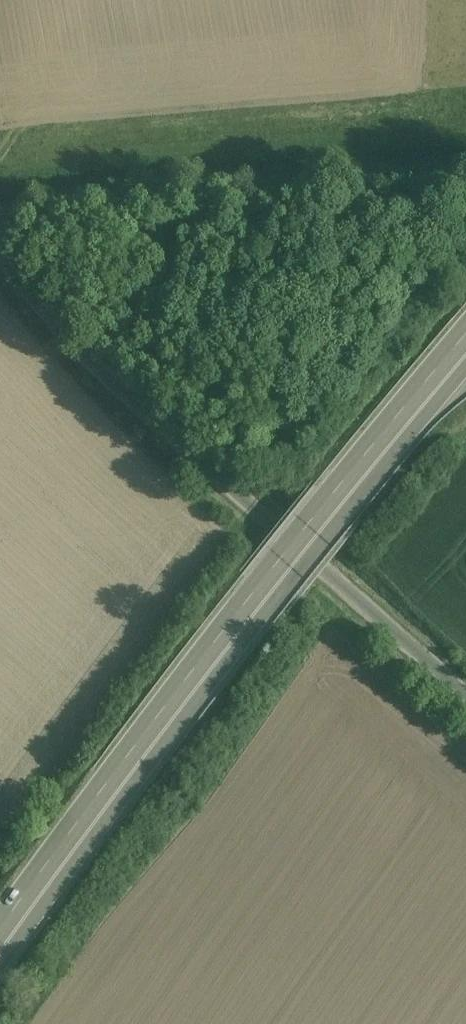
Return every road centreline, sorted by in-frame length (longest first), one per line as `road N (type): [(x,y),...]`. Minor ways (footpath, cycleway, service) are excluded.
road 1 (trunk): [(465,349),(322,517),(0,950)]
road 2 (unclassified): [(465,698),(124,397),(44,316),(0,251)]

